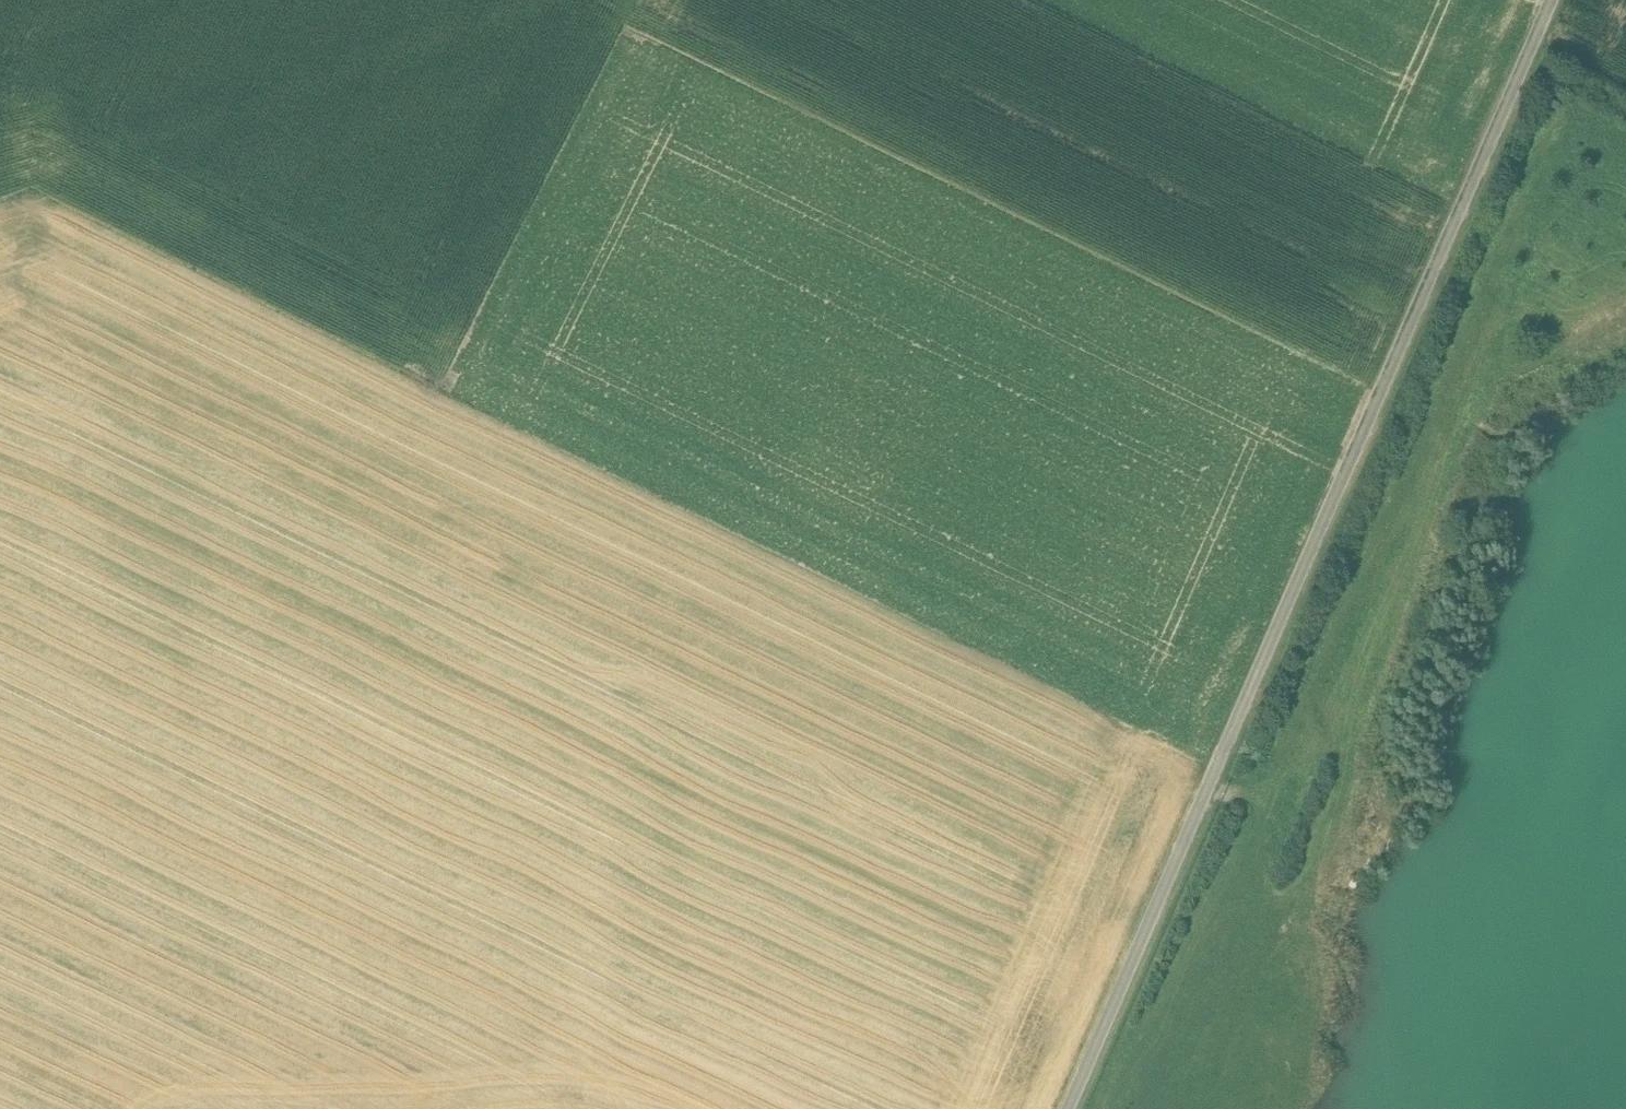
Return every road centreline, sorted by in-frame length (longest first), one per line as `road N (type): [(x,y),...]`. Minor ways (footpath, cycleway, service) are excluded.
road 1 (unclassified): [(1074,1108),(1553,0)]

